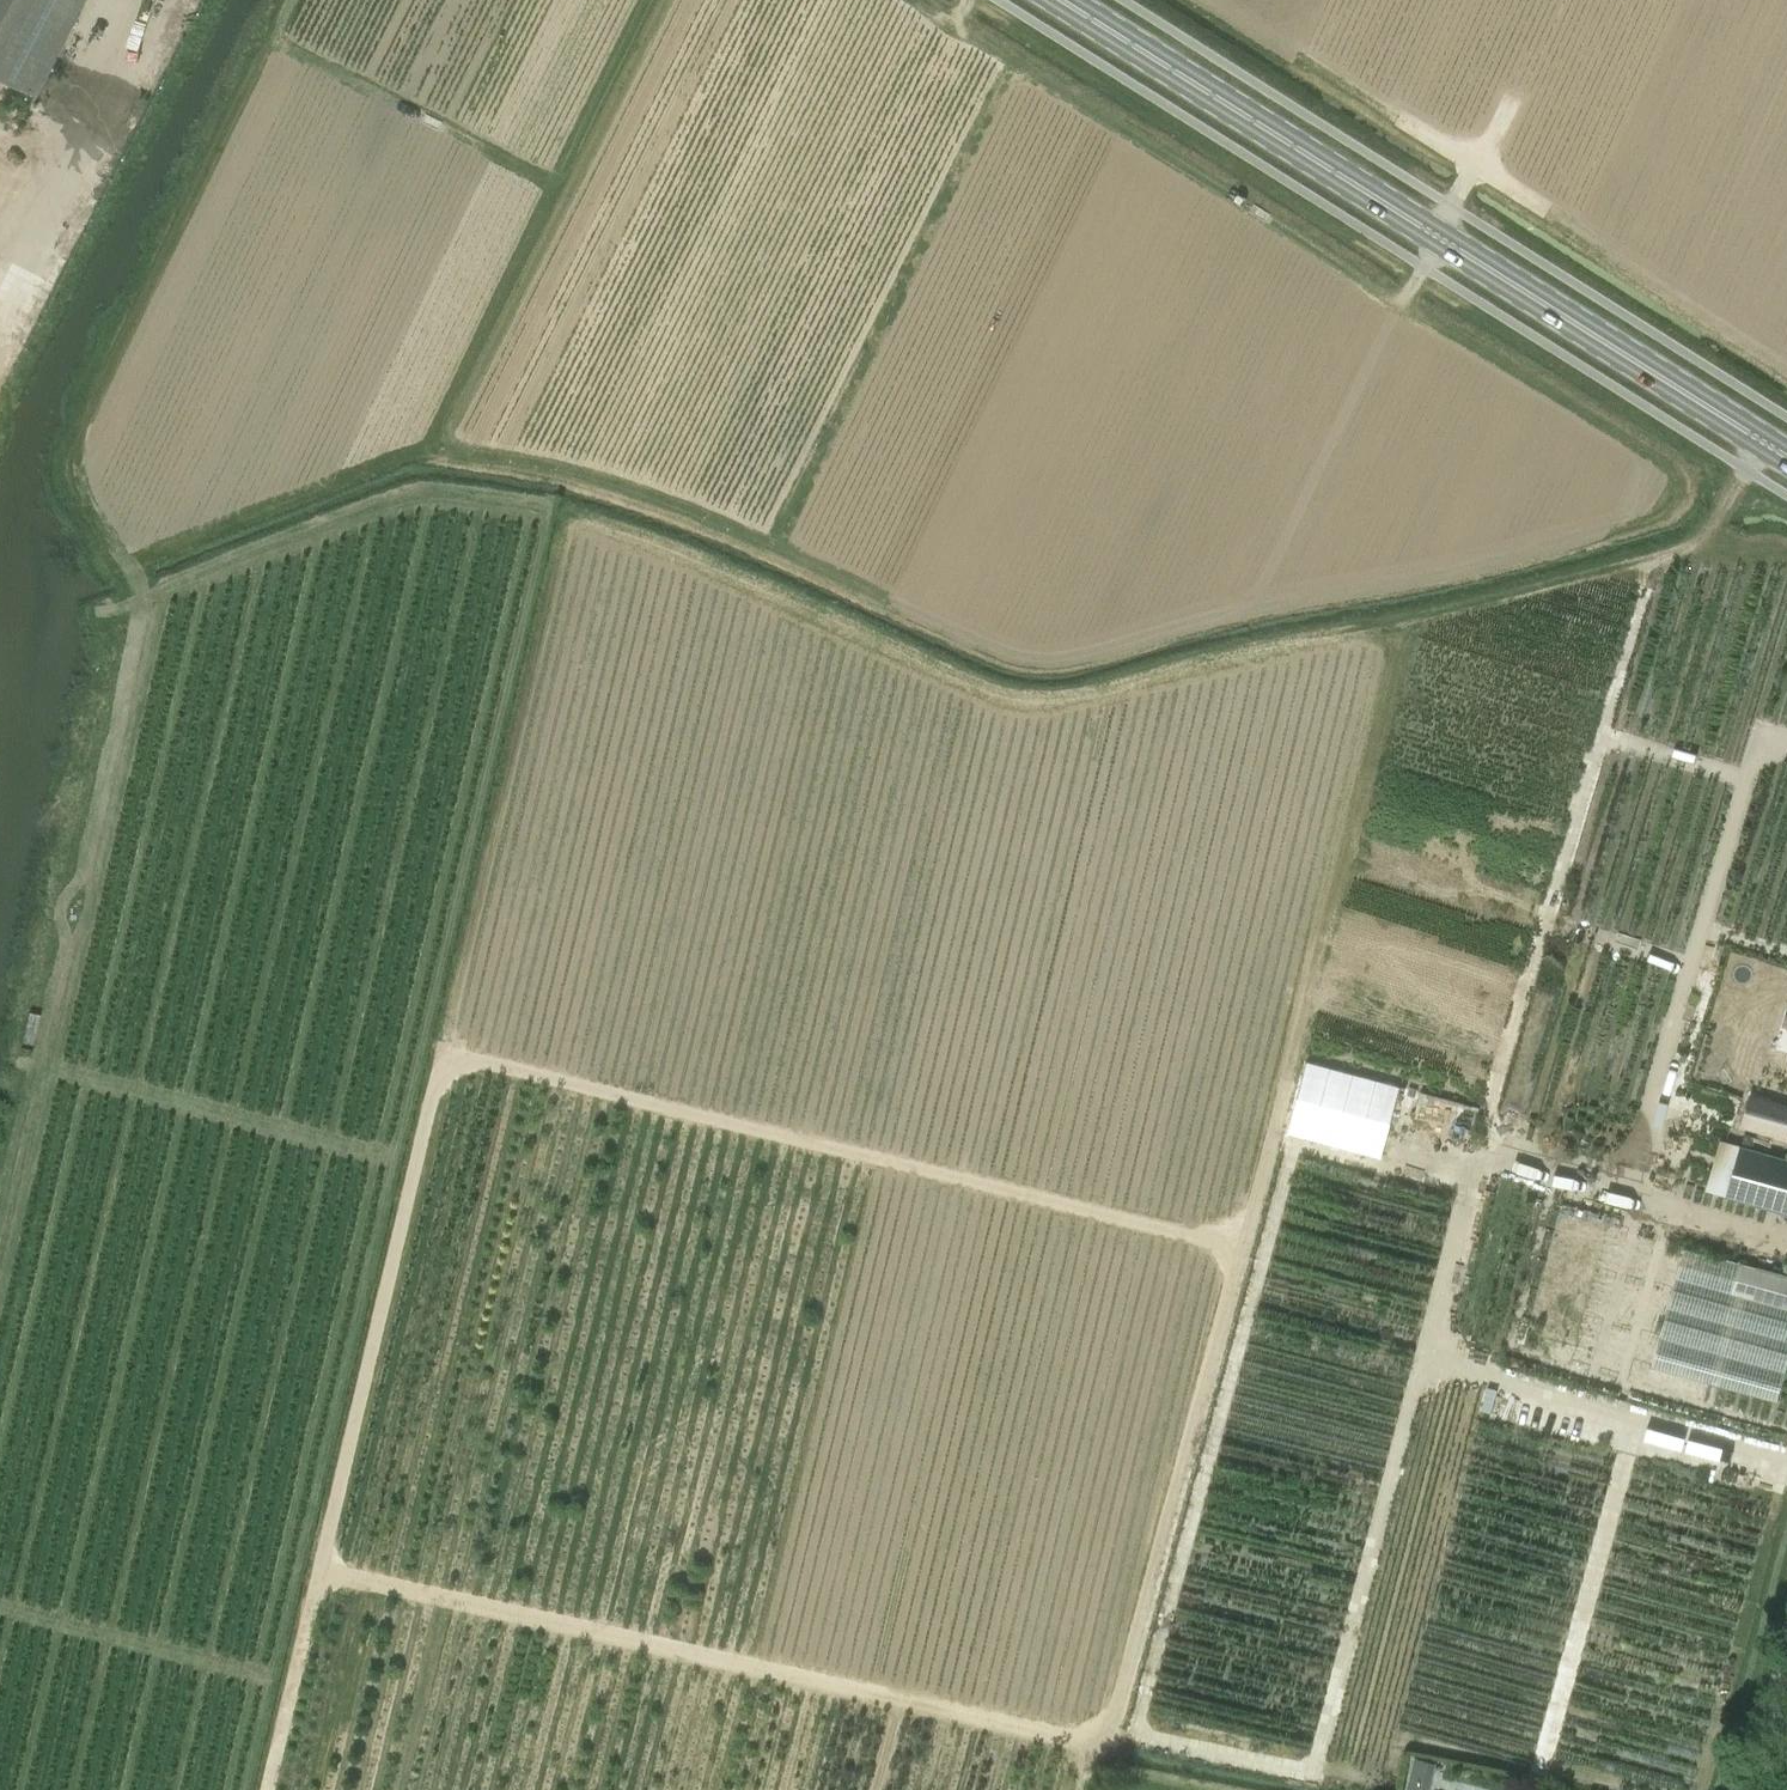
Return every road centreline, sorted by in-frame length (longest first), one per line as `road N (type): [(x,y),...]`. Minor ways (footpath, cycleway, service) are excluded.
road 1 (primary): [(1786,460),(1055,0)]
road 2 (unclassified): [(1751,1789),(1786,1648)]

